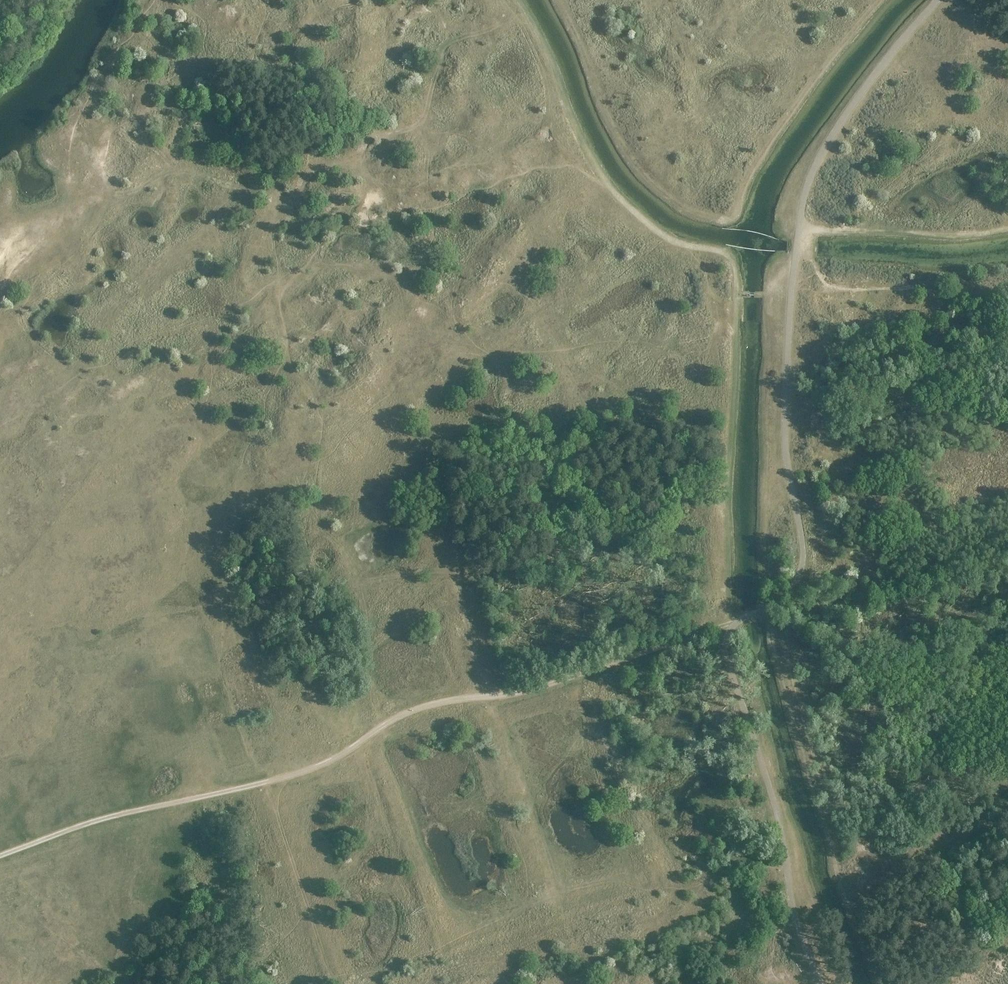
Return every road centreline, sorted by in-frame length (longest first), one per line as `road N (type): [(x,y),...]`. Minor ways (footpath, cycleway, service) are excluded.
road 1 (track): [(0,856),(118,815),(298,774),(416,710),(535,688),(727,626)]
road 2 (track): [(727,626),(786,598),(802,567),(785,405),(808,181),(841,118),(936,0)]
road 3 (track): [(820,983),(792,914),(776,808),(727,660),(727,626)]

